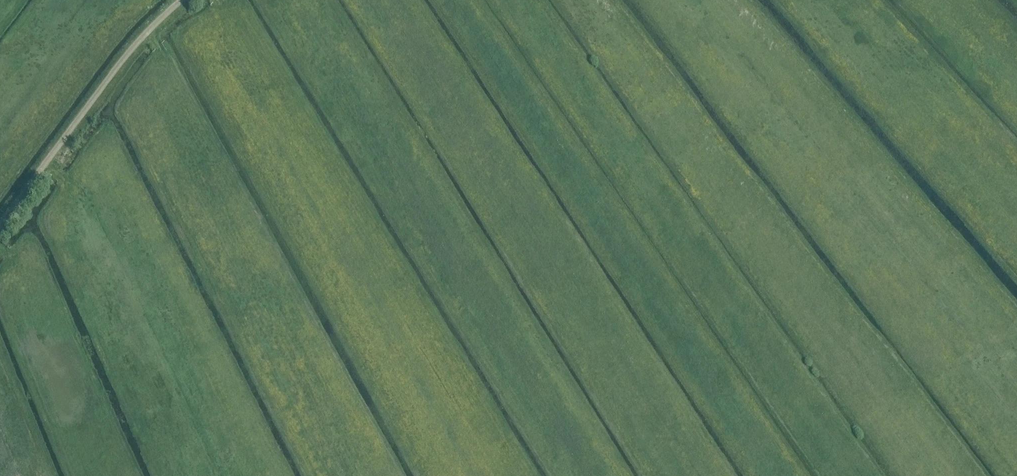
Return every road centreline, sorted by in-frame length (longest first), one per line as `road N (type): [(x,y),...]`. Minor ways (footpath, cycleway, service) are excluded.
road 1 (unclassified): [(0,225),(131,50),(180,0)]

